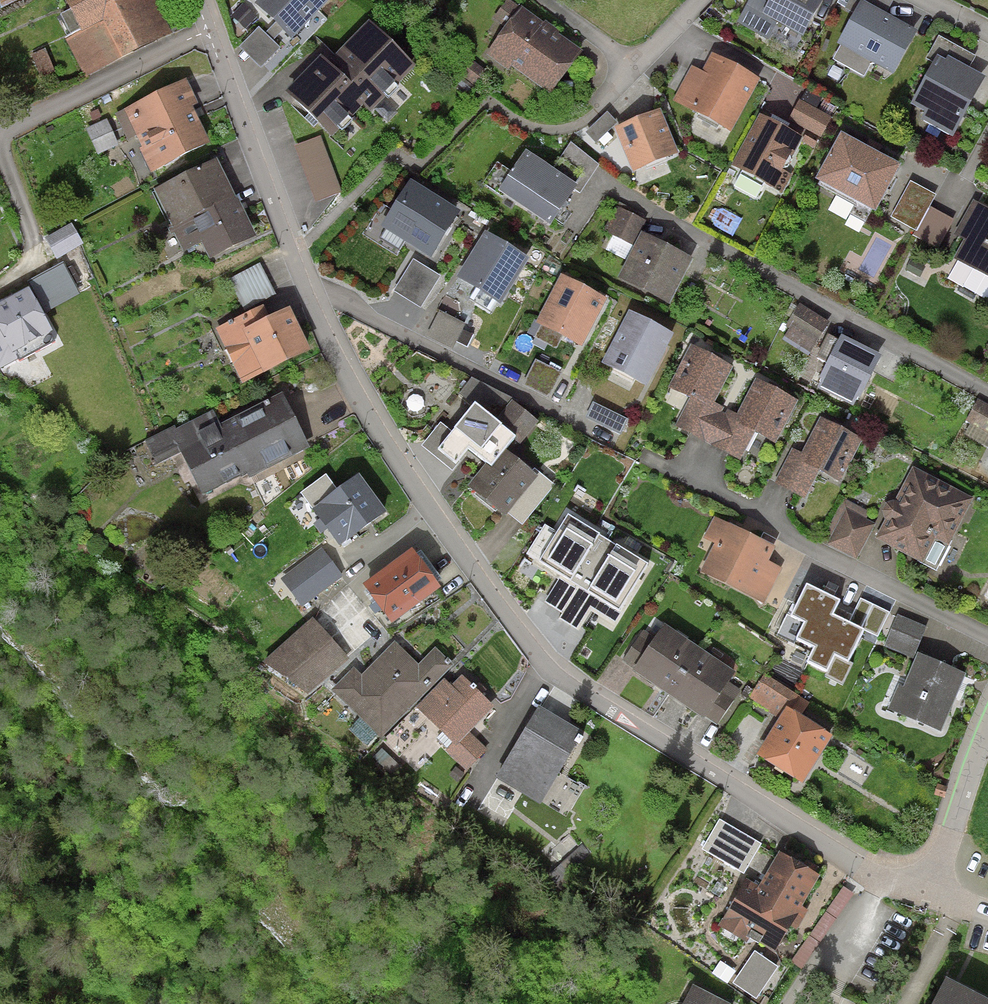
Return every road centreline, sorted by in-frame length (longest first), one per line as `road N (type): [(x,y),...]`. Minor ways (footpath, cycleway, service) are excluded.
road 1 (residential): [(932,891),(861,866),(547,667),(362,407),(307,286)]
road 2 (residential): [(642,206),(987,392)]
road 3 (residential): [(668,470),(987,636)]
road 4 (residential): [(34,245),(3,134),(215,35)]
road 5 (residential): [(307,286),(554,409)]
road 6 (residential): [(307,286),(215,35)]
road 7 (residential): [(987,720),(932,891)]
road 8 (residential): [(709,0),(607,98)]

